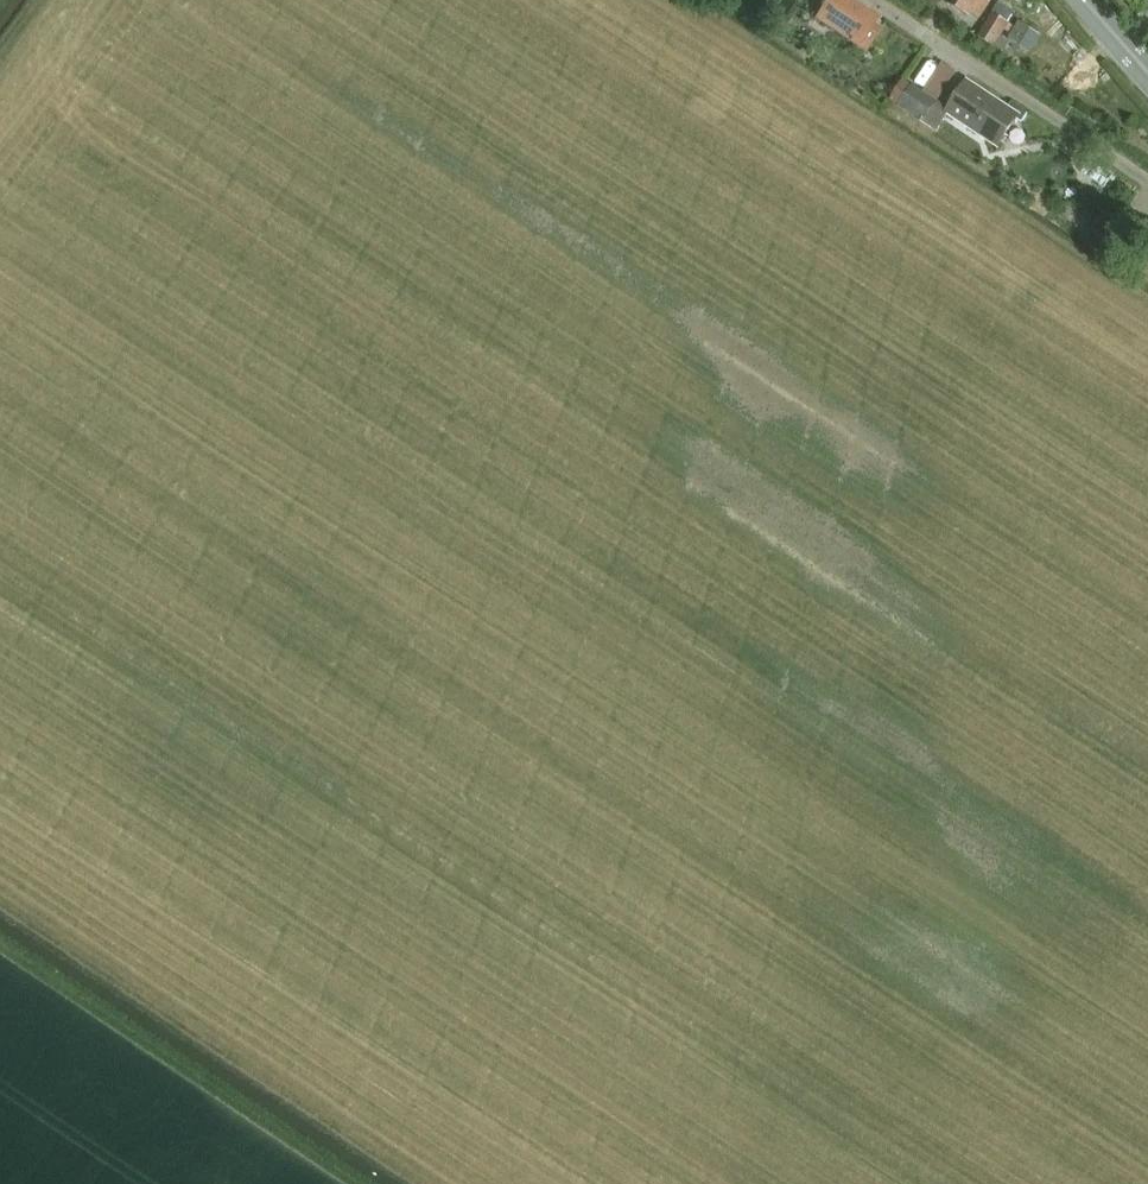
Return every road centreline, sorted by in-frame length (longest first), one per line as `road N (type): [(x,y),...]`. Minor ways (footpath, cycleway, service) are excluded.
road 1 (residential): [(1147,183),(869,0)]

